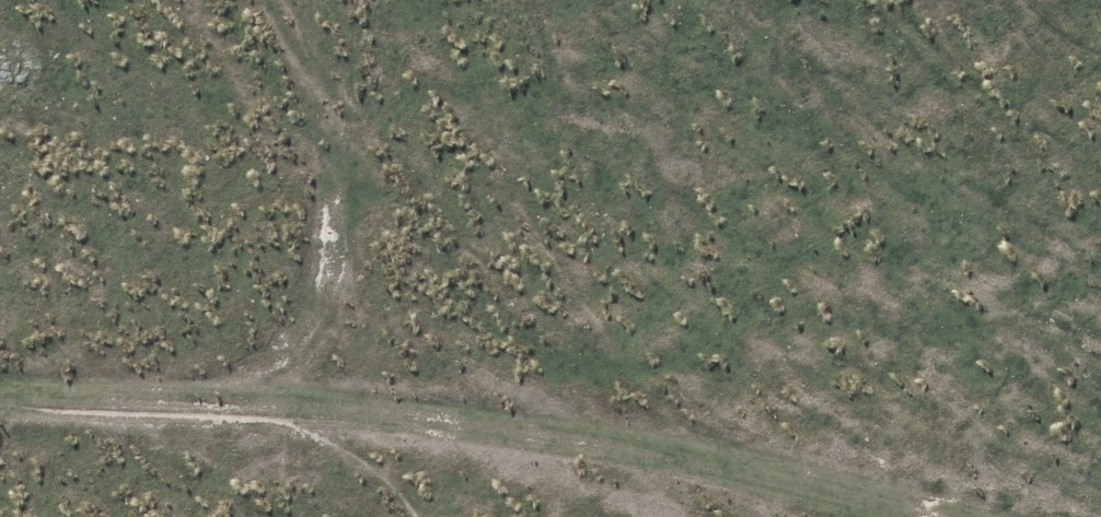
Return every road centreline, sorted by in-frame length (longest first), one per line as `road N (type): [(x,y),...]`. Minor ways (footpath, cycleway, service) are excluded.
road 1 (track): [(0,393),(226,400),(610,444),(931,516)]
road 2 (track): [(782,478),(550,340),(415,217),(248,0)]

